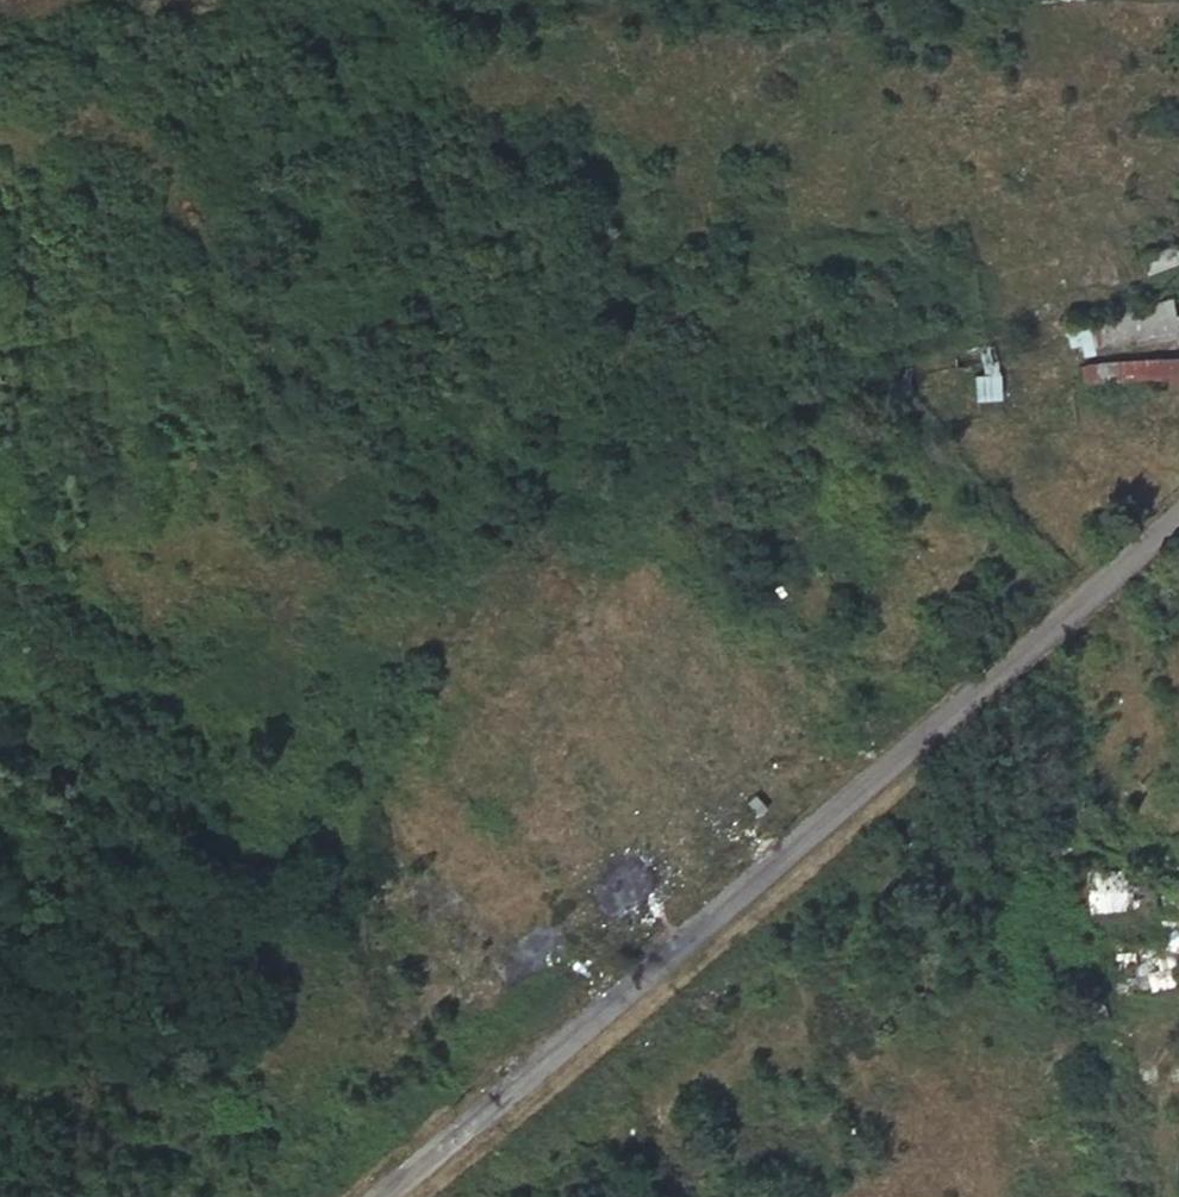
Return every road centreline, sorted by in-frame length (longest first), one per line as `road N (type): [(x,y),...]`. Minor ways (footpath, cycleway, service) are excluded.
road 1 (unclassified): [(1178,527),(384,1196)]

